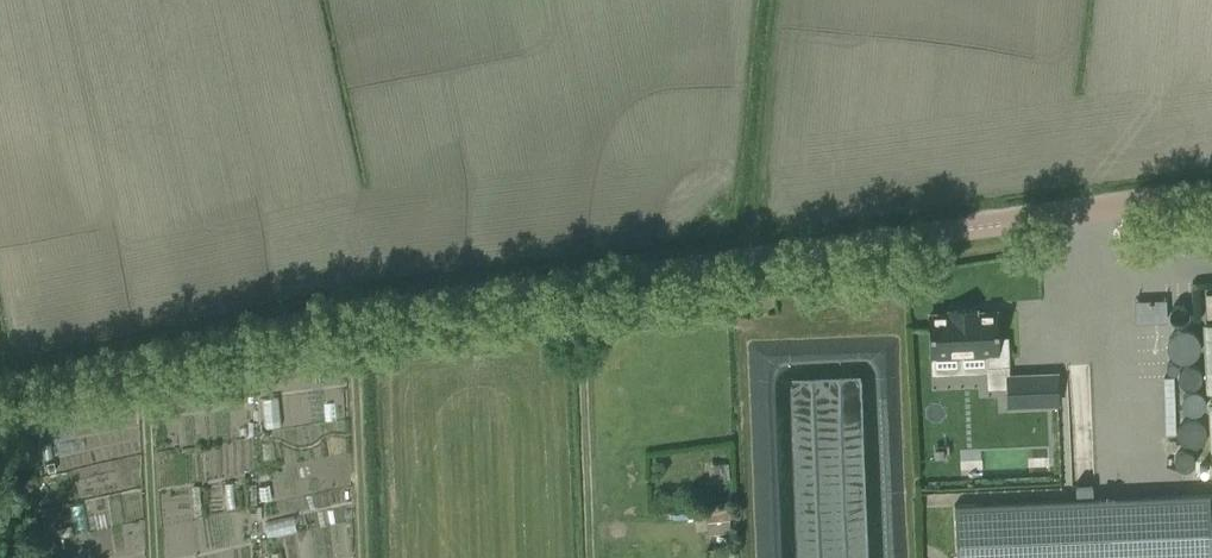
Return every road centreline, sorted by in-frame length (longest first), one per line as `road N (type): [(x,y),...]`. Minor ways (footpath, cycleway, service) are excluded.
road 1 (unclassified): [(0,389),(355,310),(1211,196)]
road 2 (track): [(355,310),(362,557)]
road 3 (track): [(153,557),(143,358)]

